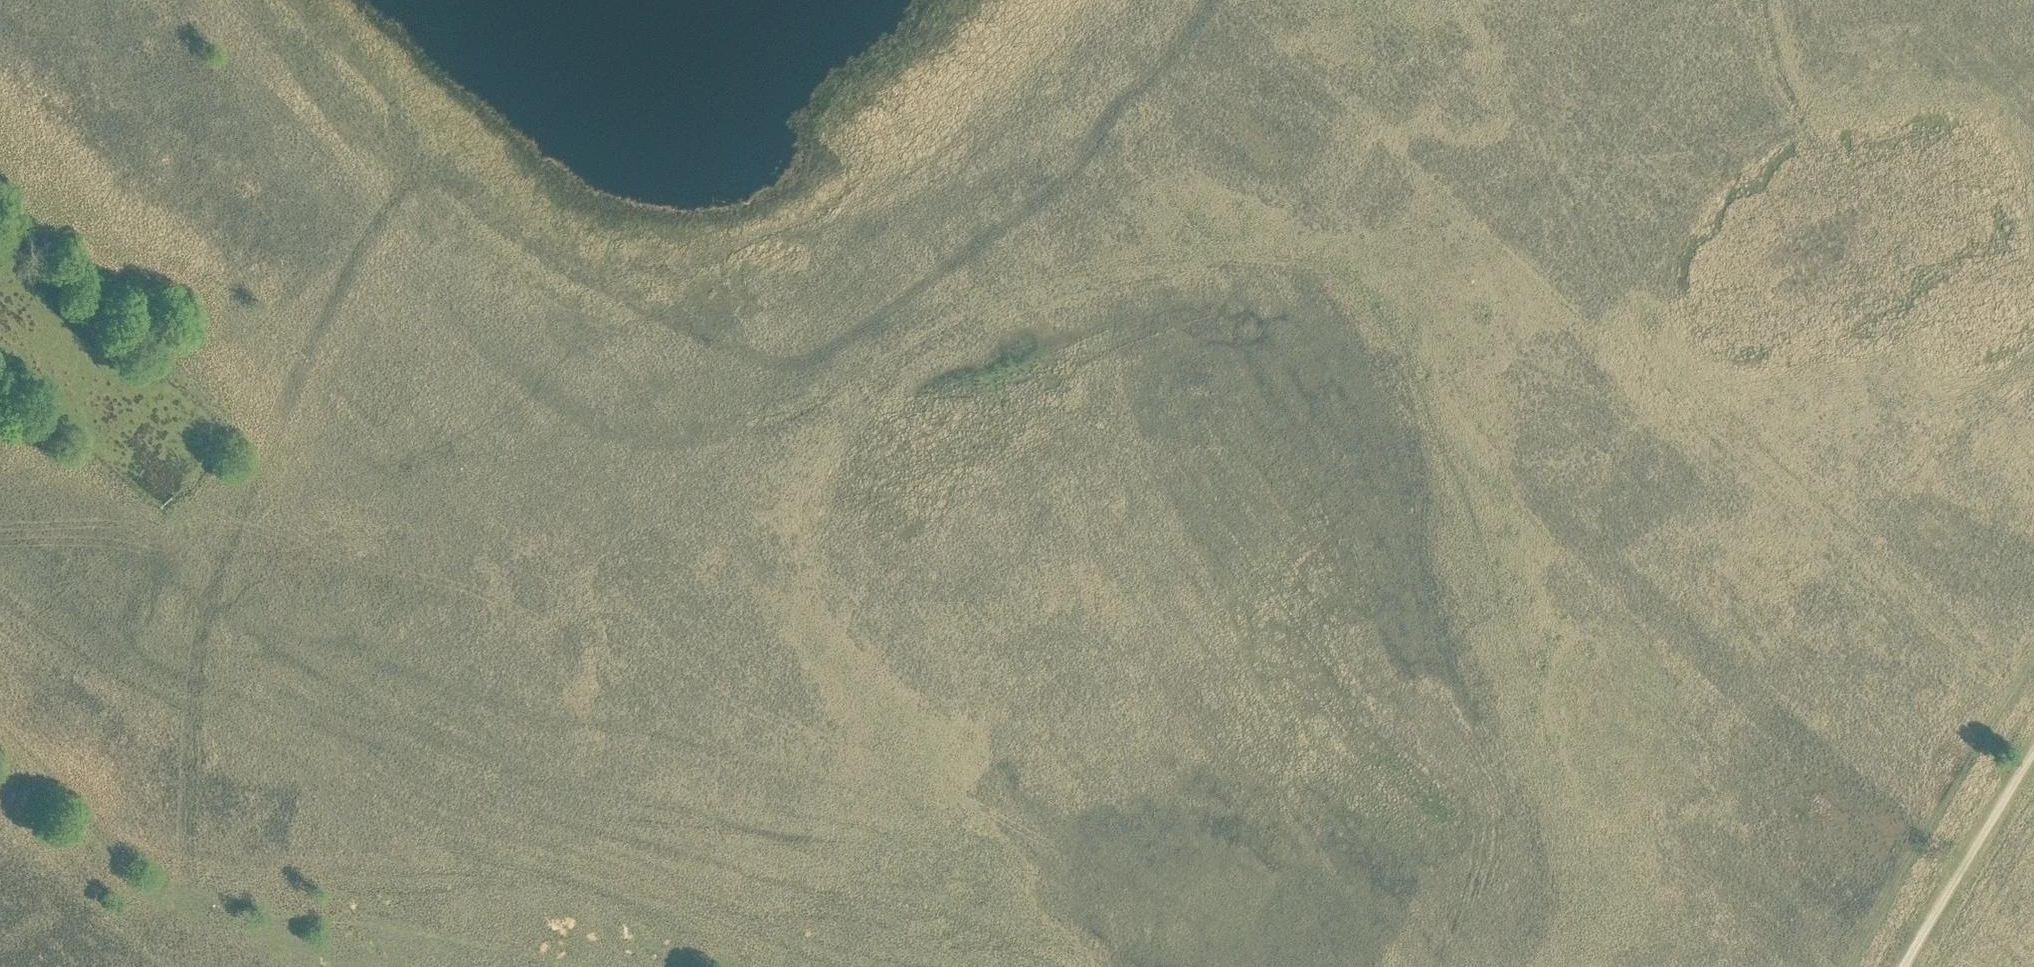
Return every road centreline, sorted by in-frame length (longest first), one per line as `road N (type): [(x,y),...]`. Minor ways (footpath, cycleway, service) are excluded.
road 1 (track): [(1905,966),(2033,748)]

